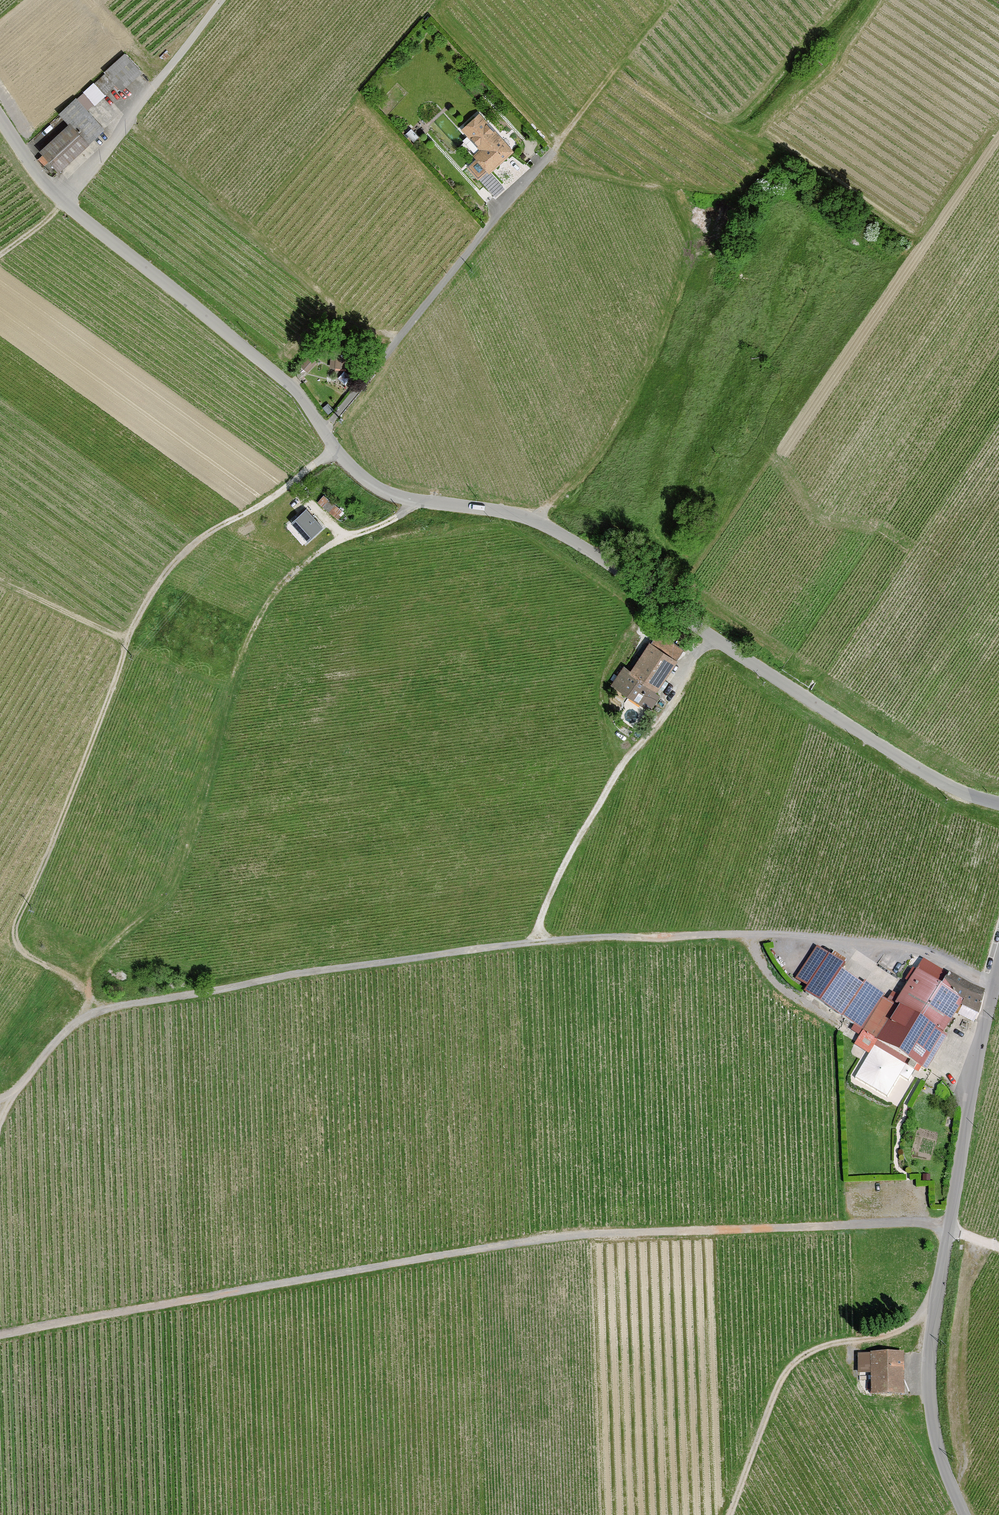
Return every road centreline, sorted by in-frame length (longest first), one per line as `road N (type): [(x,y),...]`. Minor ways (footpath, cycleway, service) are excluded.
road 1 (track): [(3,1113),(67,1031),(106,1010),(482,948),(606,937),(808,937),(927,952),(995,986)]
road 2 (track): [(0,1334),(564,1237),(914,1221),(950,1227)]
road 3 (tertiary): [(324,431),(378,488),(524,516),(561,534),(895,754),(998,803)]
road 4 (track): [(534,520),(588,464),(622,409),(692,243),(671,190),(544,161),(625,57)]
road 5 (track): [(423,502),(321,550),(266,606),(229,696),(170,897),(97,962),(89,987)]
road 6 (tertiary): [(998,970),(932,1336),(933,1419),(965,1514)]
road 7 (track): [(130,638),(4,951),(84,973),(94,1014)]
road 8 (tertiary): [(0,116),(63,202),(295,390),(324,431)]
road 9 (track): [(714,638),(667,715),(616,773),(546,903),(536,942)]
road 10 (residential): [(324,431),(544,161)]
road 11 (track): [(941,1276),(908,1324),(832,1344),(797,1362),(782,1381),(730,1514)]
road 12 (track): [(337,451),(187,551),(130,638)]
road 13 (track): [(222,0),(63,202)]
road 14 (track): [(625,57),(720,123),(749,134)]
road 15 (track): [(130,638),(0,580)]
road 16 (track): [(754,934),(785,991),(840,1025)]
road 17 (track): [(922,238),(998,135)]

